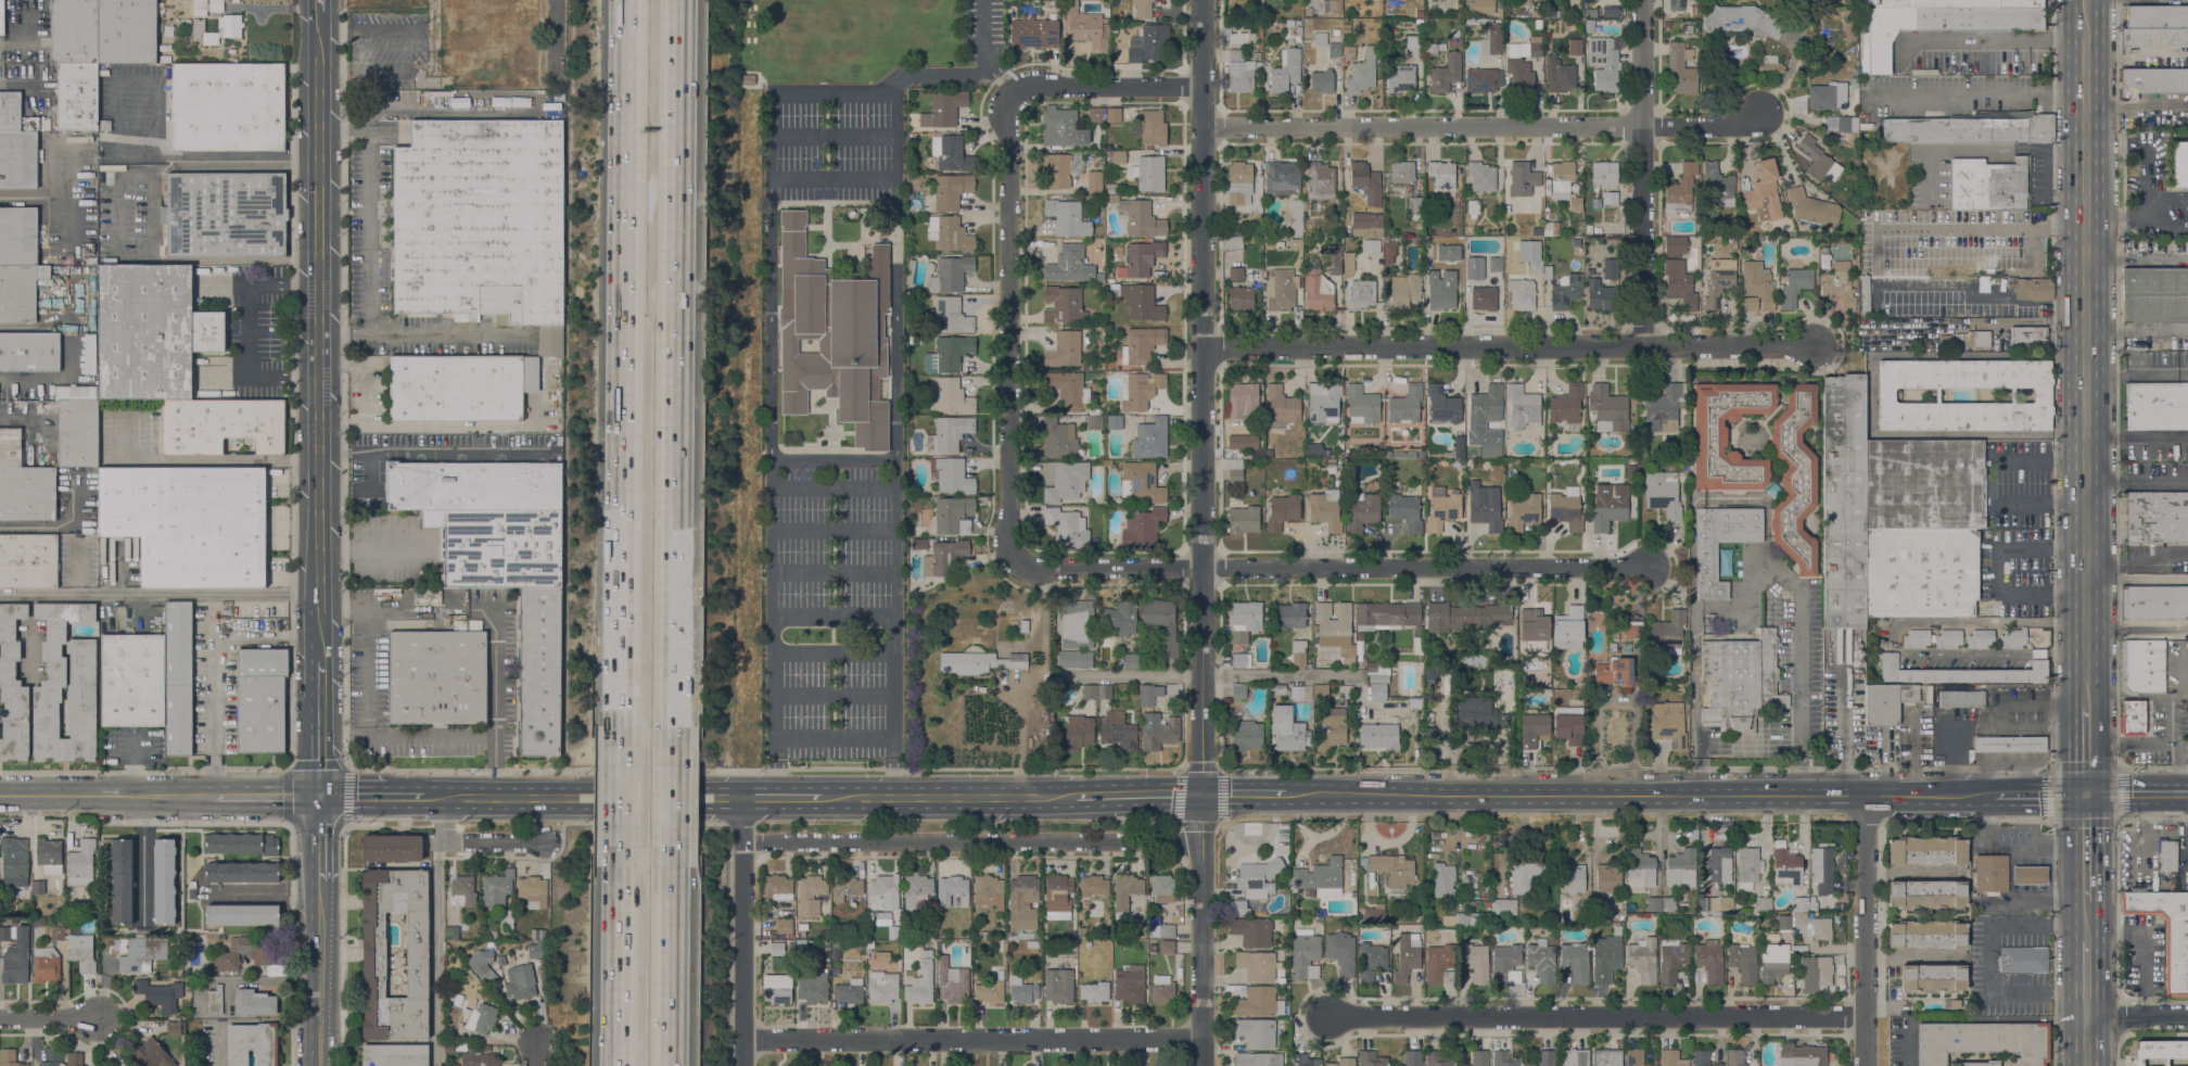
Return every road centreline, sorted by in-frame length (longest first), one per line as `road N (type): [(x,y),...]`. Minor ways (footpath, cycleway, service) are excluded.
road 1 (tertiary): [(1204,796),(1203,0)]
road 2 (motorway): [(626,0),(621,747)]
road 3 (motorway): [(672,746),(676,0)]
road 4 (secondary): [(1992,792),(1269,795)]
road 5 (primary): [(2088,709),(2087,38)]
road 6 (residential): [(1010,570),(1653,568)]
road 7 (residential): [(1204,348),(1809,347)]
road 8 (residential): [(1204,129),(1745,128),(1763,113)]
road 9 (residential): [(1865,1015),(1332,1017)]
road 10 (tertiary): [(318,662),(319,167)]
road 11 (residential): [(1010,570),(1013,88)]
road 12 (residential): [(741,840),(1203,838)]
road 13 (residential): [(1201,1038),(742,1039)]
road 14 (residential): [(1646,347),(1646,0)]
road 15 (secondary): [(740,797),(442,796)]
road 16 (secondary): [(1107,797),(823,797)]
road 17 (residential): [(1865,1065),(1866,792)]
road 18 (tertiary): [(1201,1065),(1204,796)]
road 19 (residential): [(742,1065),(740,797)]
road 20 (motorway): [(620,846),(618,1065)]
road 21 (motorway): [(669,1065),(672,847)]
road 22 (secondary): [(213,796),(0,796)]
road 23 (residential): [(1013,88),(1204,88)]
road 24 (secondary): [(320,1065),(319,879)]
road 25 (tertiary): [(319,167),(319,10)]
road 26 (residential): [(442,796),(442,840),(543,841)]
road 27 (tertiary): [(318,796),(318,662)]

